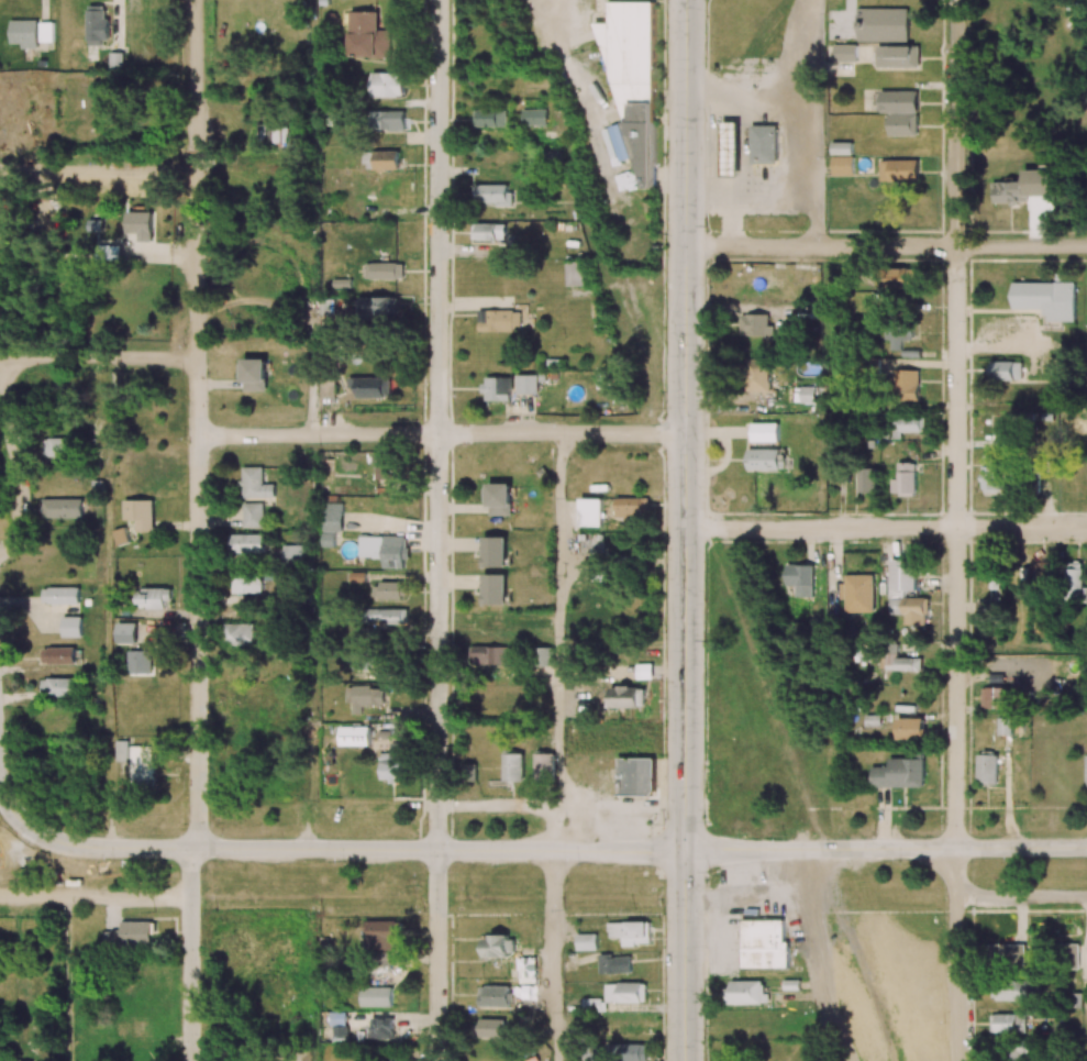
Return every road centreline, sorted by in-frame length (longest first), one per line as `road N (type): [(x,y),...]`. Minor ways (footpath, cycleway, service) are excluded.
road 1 (residential): [(1086,848),(88,848),(32,829),(0,784)]
road 2 (secondary): [(685,1060),(687,0)]
road 3 (residential): [(439,850),(441,0)]
road 4 (residential): [(955,849),(957,0)]
road 5 (residential): [(197,0),(196,848)]
road 6 (residential): [(686,433),(198,438)]
road 7 (residential): [(1086,527),(686,528)]
road 8 (residential): [(1086,246),(687,247)]
road 9 (residential): [(848,1060),(817,974),(790,851)]
road 10 (residential): [(196,848),(192,1060)]
road 11 (residential): [(960,1060),(955,849)]
road 12 (residential): [(438,1060),(439,850)]
road 13 (residential): [(11,357),(18,531),(0,559)]
road 14 (residential): [(198,365),(0,357)]
road 15 (residential): [(198,173),(0,172)]
road 16 (residential): [(191,898),(0,896)]
road 17 (residential): [(1086,895),(957,895)]

